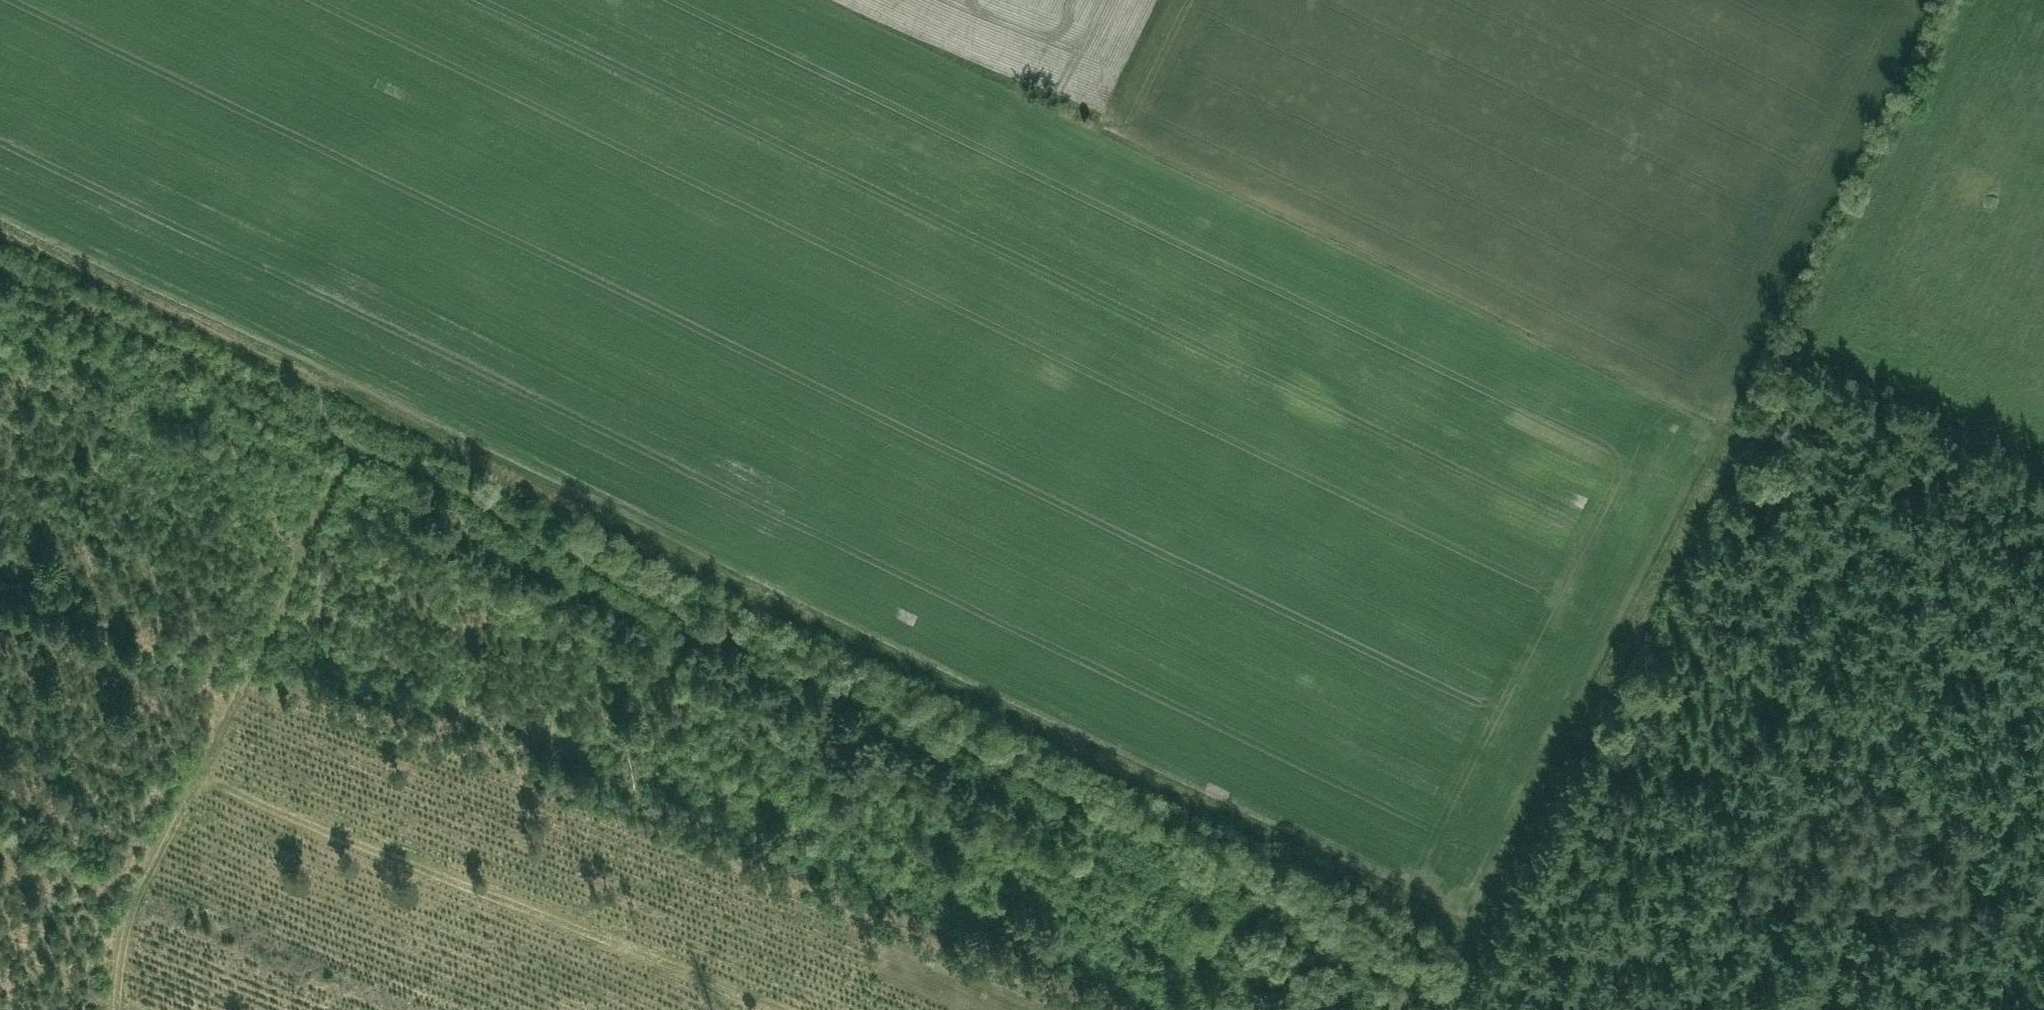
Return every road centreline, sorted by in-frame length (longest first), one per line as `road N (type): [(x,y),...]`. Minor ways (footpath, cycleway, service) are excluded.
road 1 (track): [(111,1009),(134,915),(210,712),(349,442),(312,366),(0,213)]

